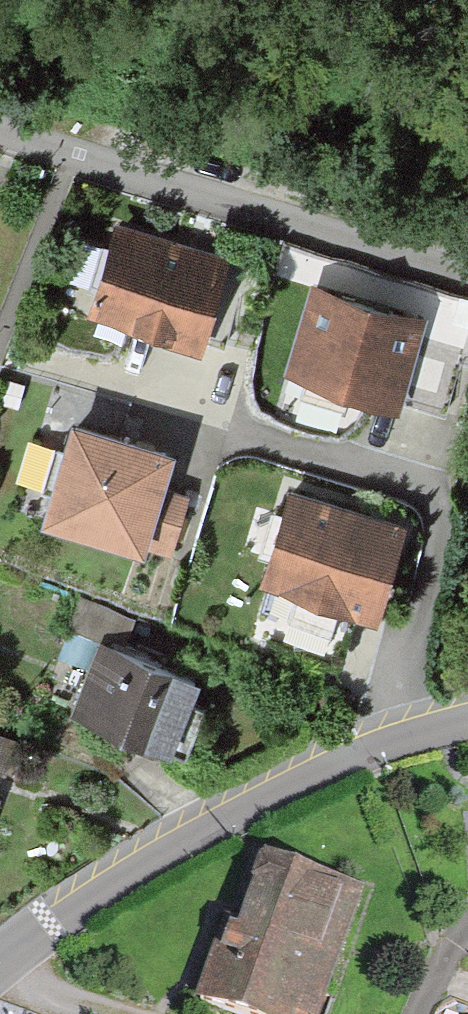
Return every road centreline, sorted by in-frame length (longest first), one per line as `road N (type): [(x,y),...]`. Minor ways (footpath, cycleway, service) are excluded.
road 1 (residential): [(467,720),(329,765),(138,871),(0,963)]
road 2 (residential): [(0,121),(467,263)]

